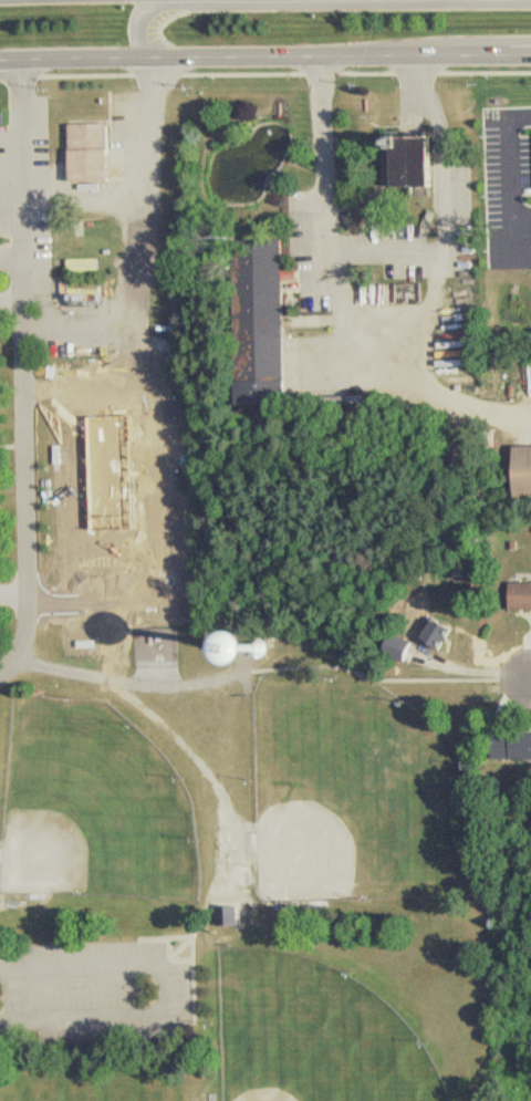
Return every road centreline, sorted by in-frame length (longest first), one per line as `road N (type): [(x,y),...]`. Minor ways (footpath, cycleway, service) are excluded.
road 1 (primary): [(0,60),(530,53)]

